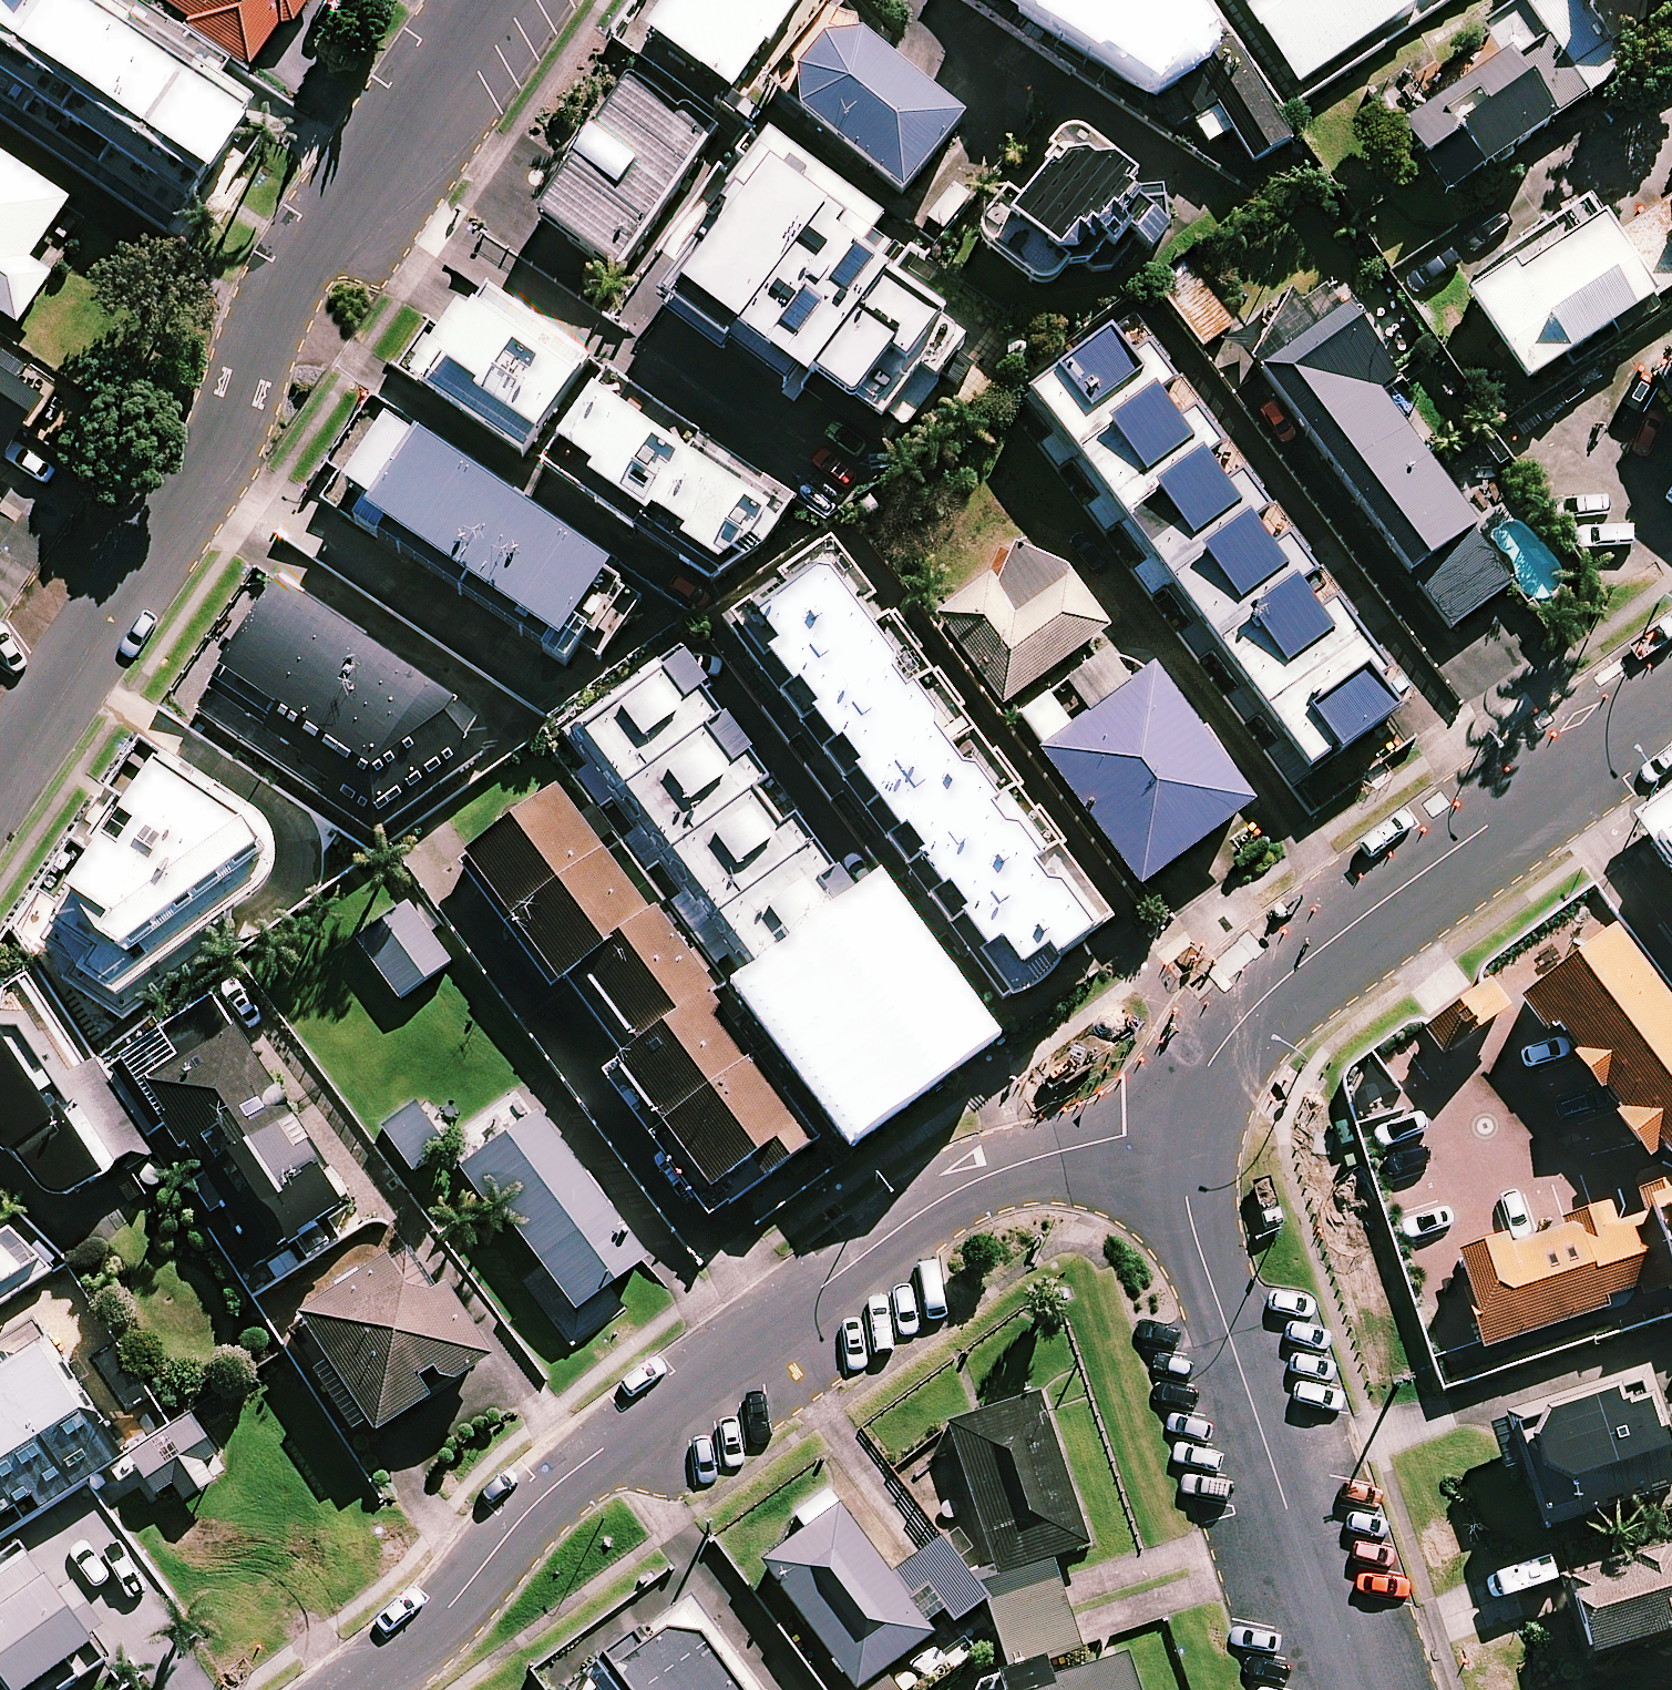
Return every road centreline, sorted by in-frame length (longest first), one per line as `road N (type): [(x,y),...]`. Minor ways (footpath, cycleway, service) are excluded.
road 1 (residential): [(352,1689),(421,1641),(562,1479),(908,1218),(1032,1159),(1130,1134),(1188,1139)]
road 2 (residential): [(0,772),(214,462),(266,329),(487,0)]
road 3 (residential): [(1188,1139),(1211,1062),(1272,987),(1671,686)]
road 4 (residential): [(1188,1139),(1195,1226),(1347,1689)]

